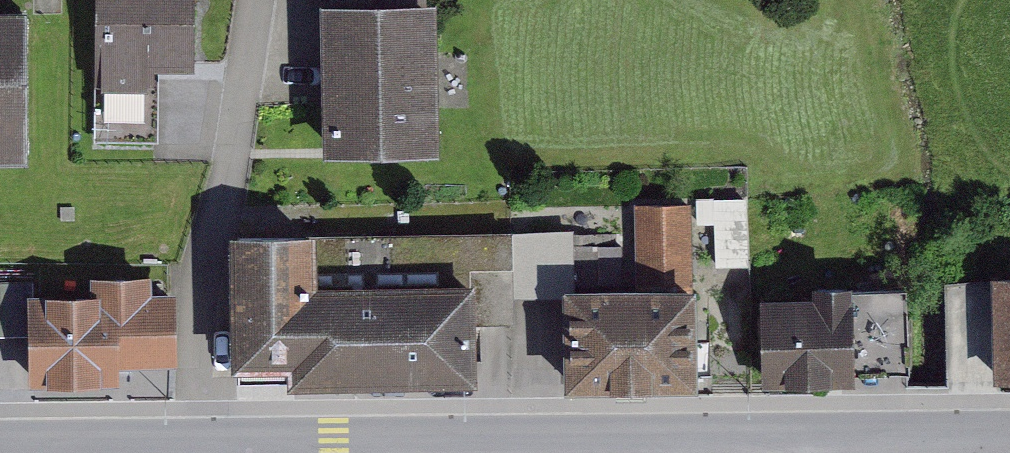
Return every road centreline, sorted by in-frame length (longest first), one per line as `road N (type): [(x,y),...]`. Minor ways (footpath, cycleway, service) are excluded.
road 1 (tertiary): [(1009,435),(0,449)]

